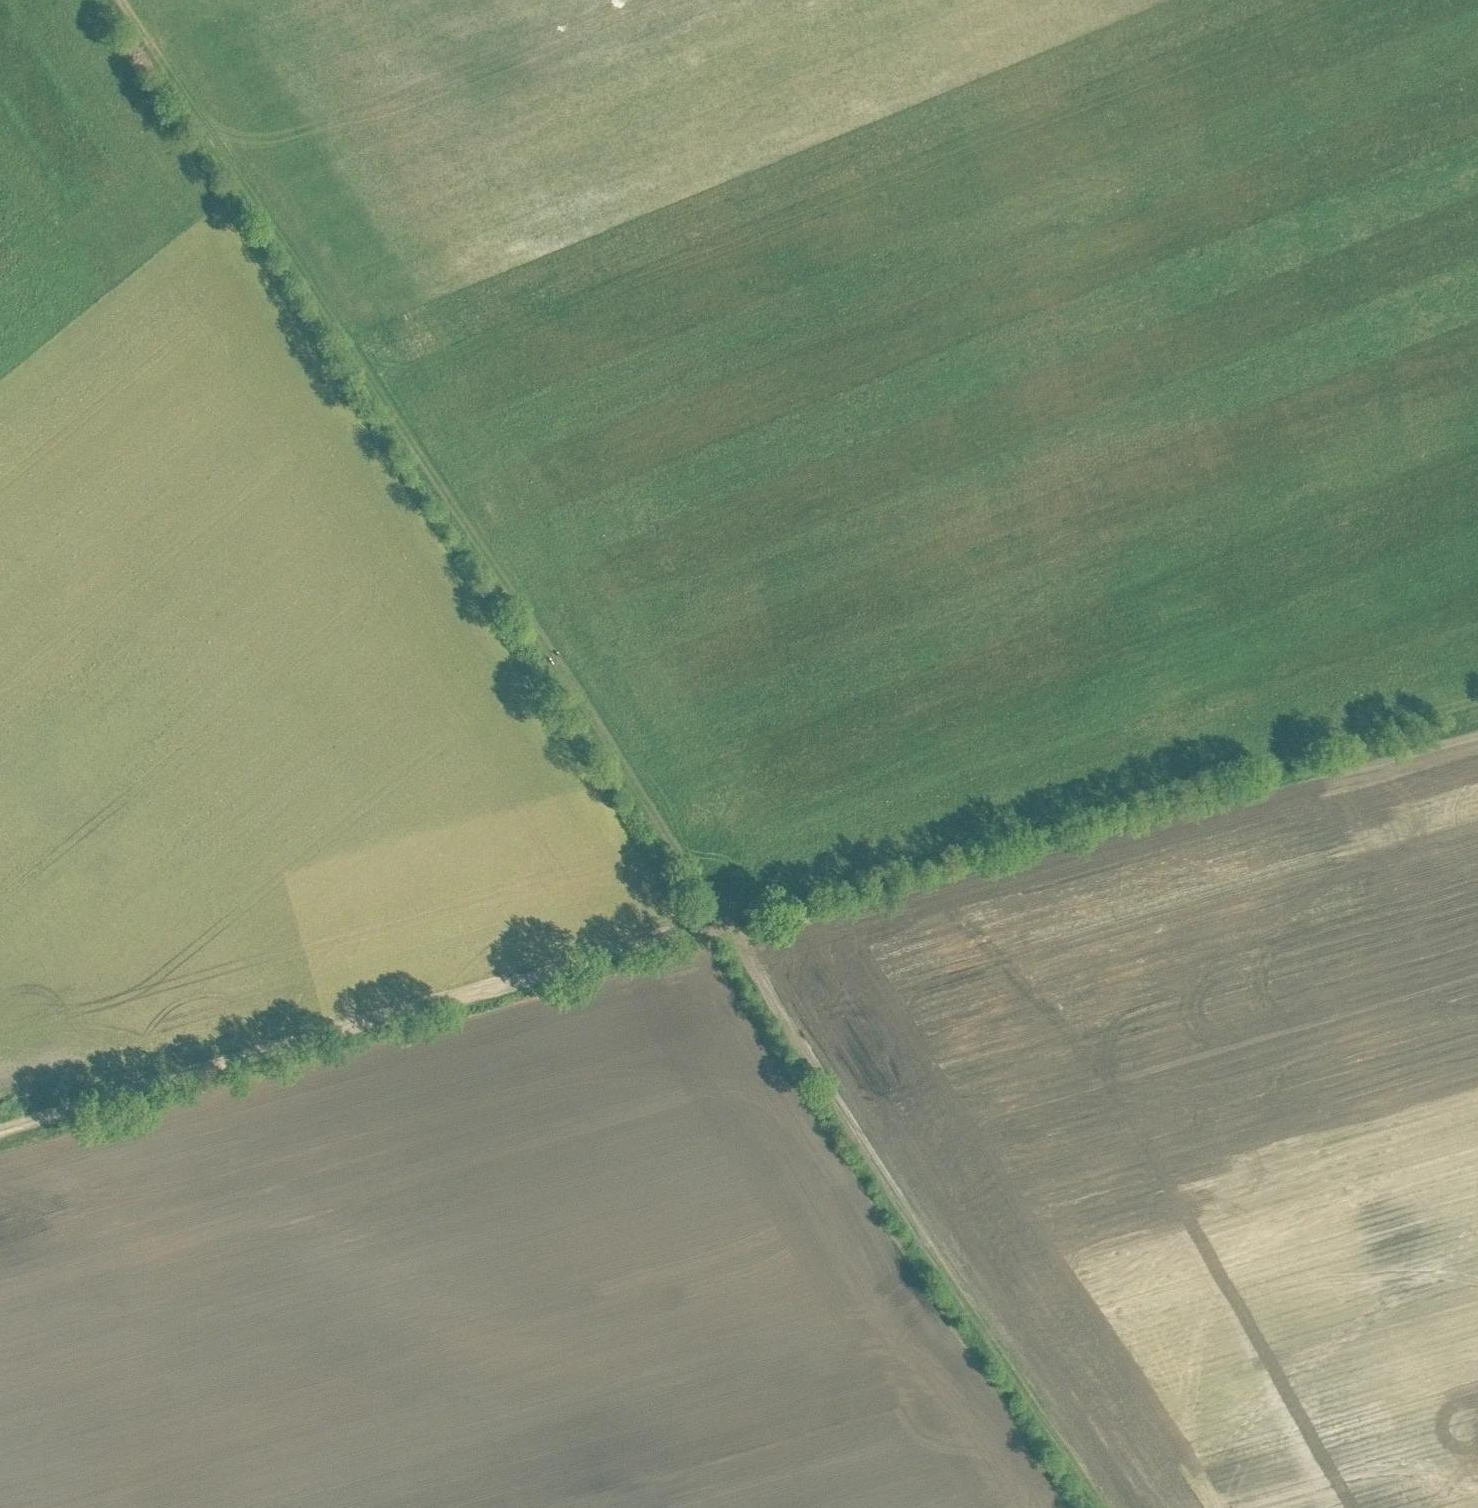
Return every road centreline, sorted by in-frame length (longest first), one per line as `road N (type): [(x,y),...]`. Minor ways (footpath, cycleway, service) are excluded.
road 1 (track): [(120,0),(712,923)]
road 2 (track): [(0,1129),(712,923)]
road 3 (track): [(712,923),(728,931),(870,1146),(902,1209),(1097,1507)]

